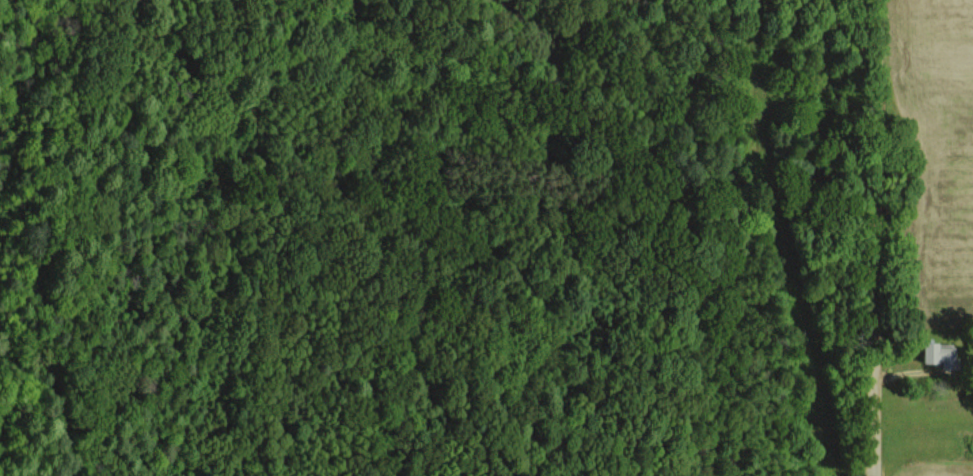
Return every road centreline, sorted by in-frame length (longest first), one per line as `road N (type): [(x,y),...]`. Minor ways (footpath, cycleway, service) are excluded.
road 1 (residential): [(874,475),(875,0)]

